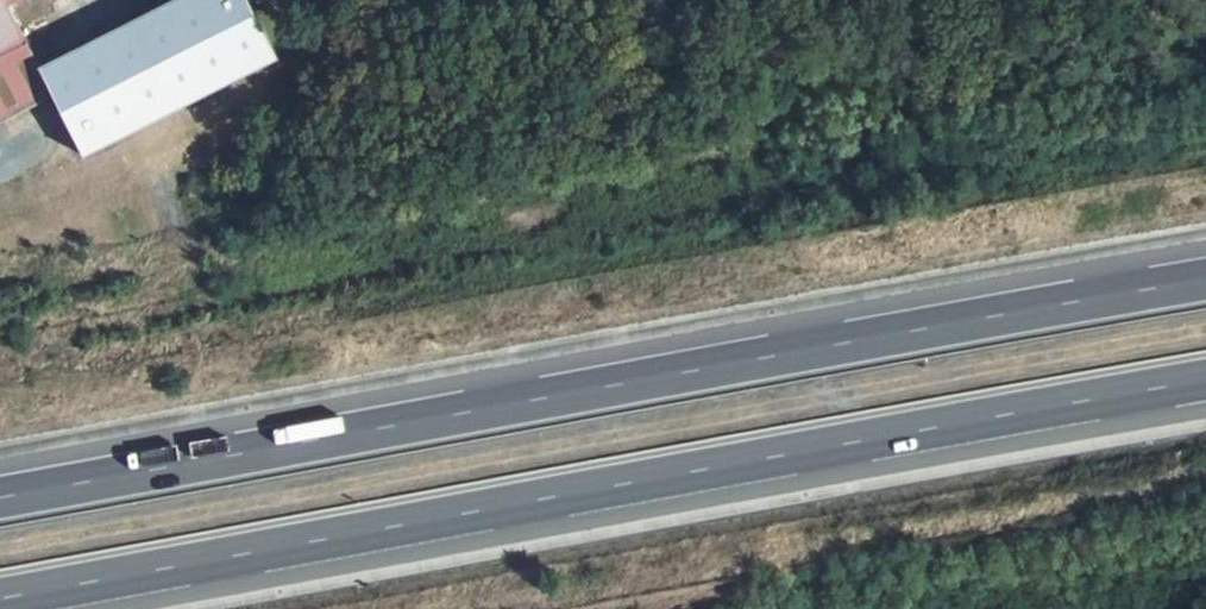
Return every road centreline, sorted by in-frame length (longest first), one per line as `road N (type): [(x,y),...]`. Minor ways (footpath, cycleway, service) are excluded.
road 1 (motorway): [(1205,279),(0,496)]
road 2 (motorway): [(28,608),(1205,392)]

